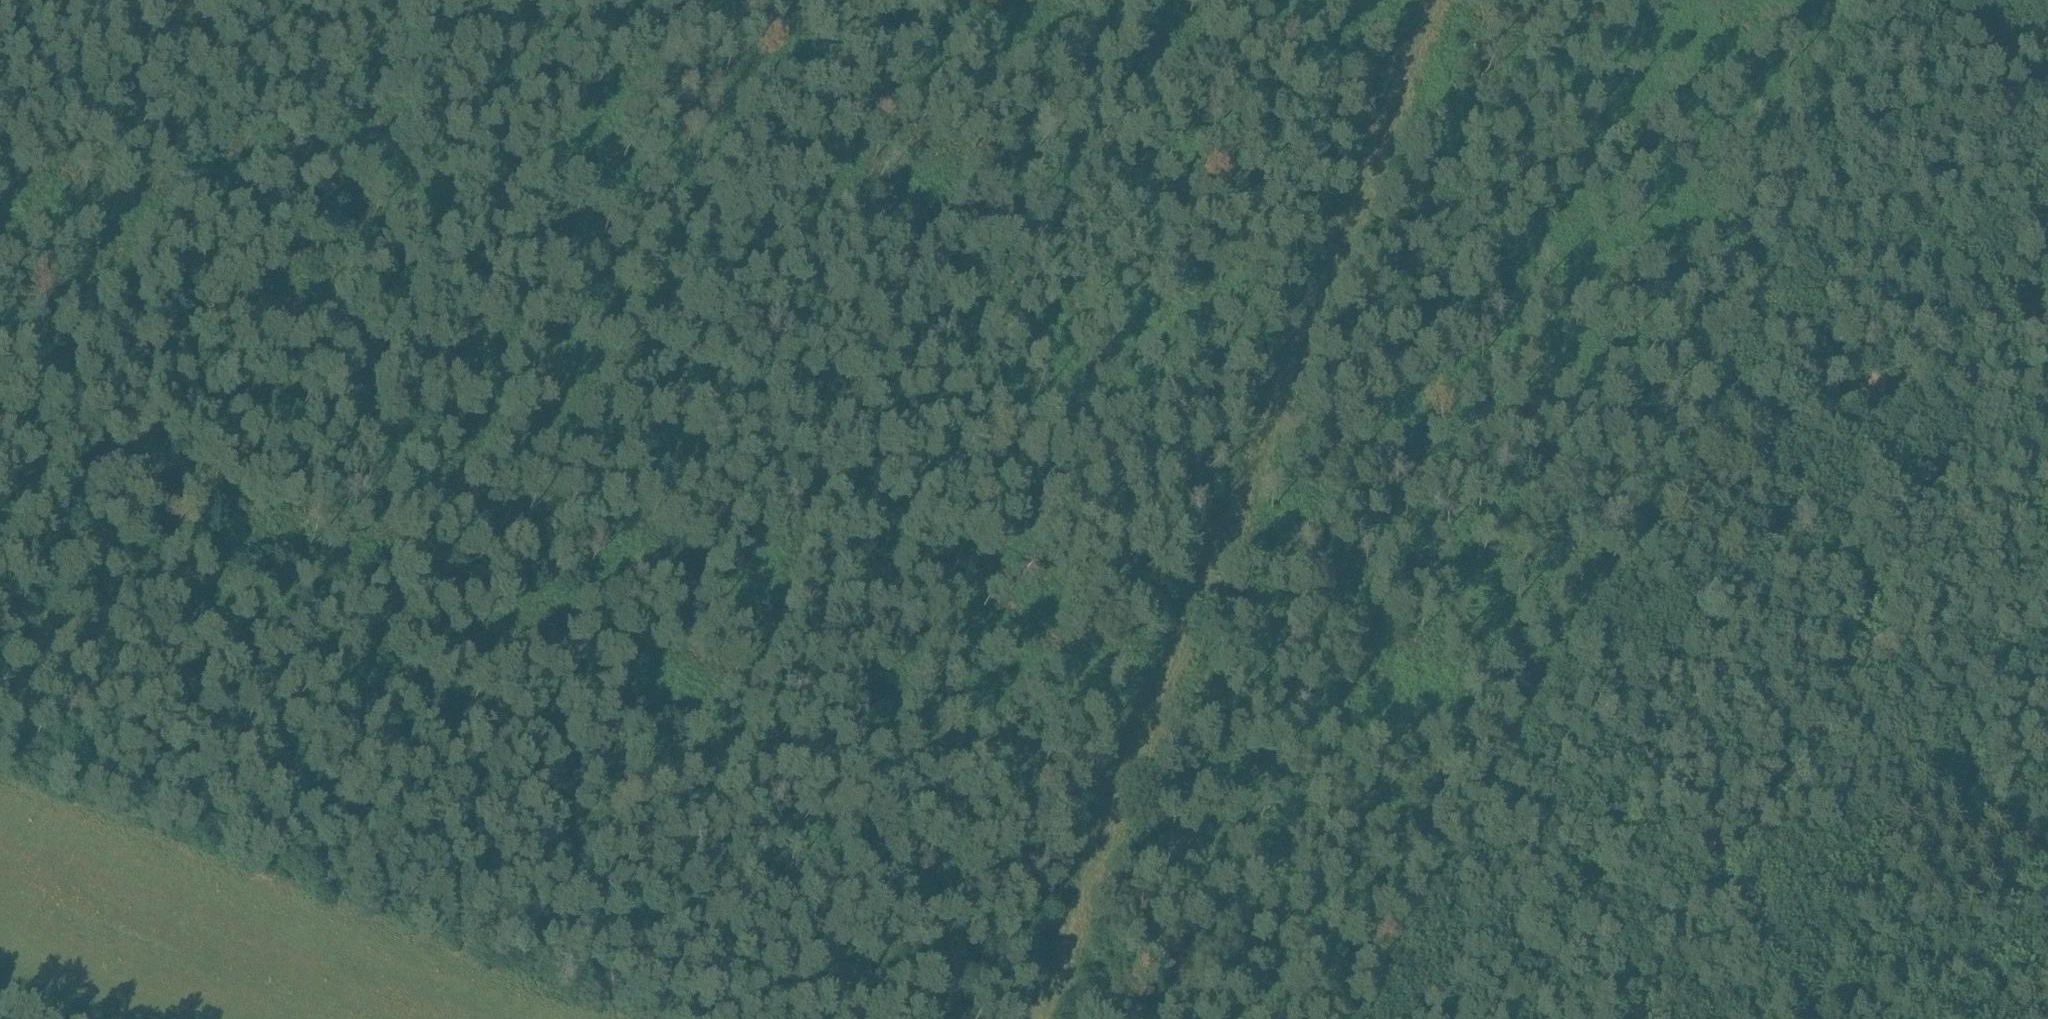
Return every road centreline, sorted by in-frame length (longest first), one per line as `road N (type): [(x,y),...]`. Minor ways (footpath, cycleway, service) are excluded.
road 1 (track): [(2047,560),(1932,739),(1787,1018)]

